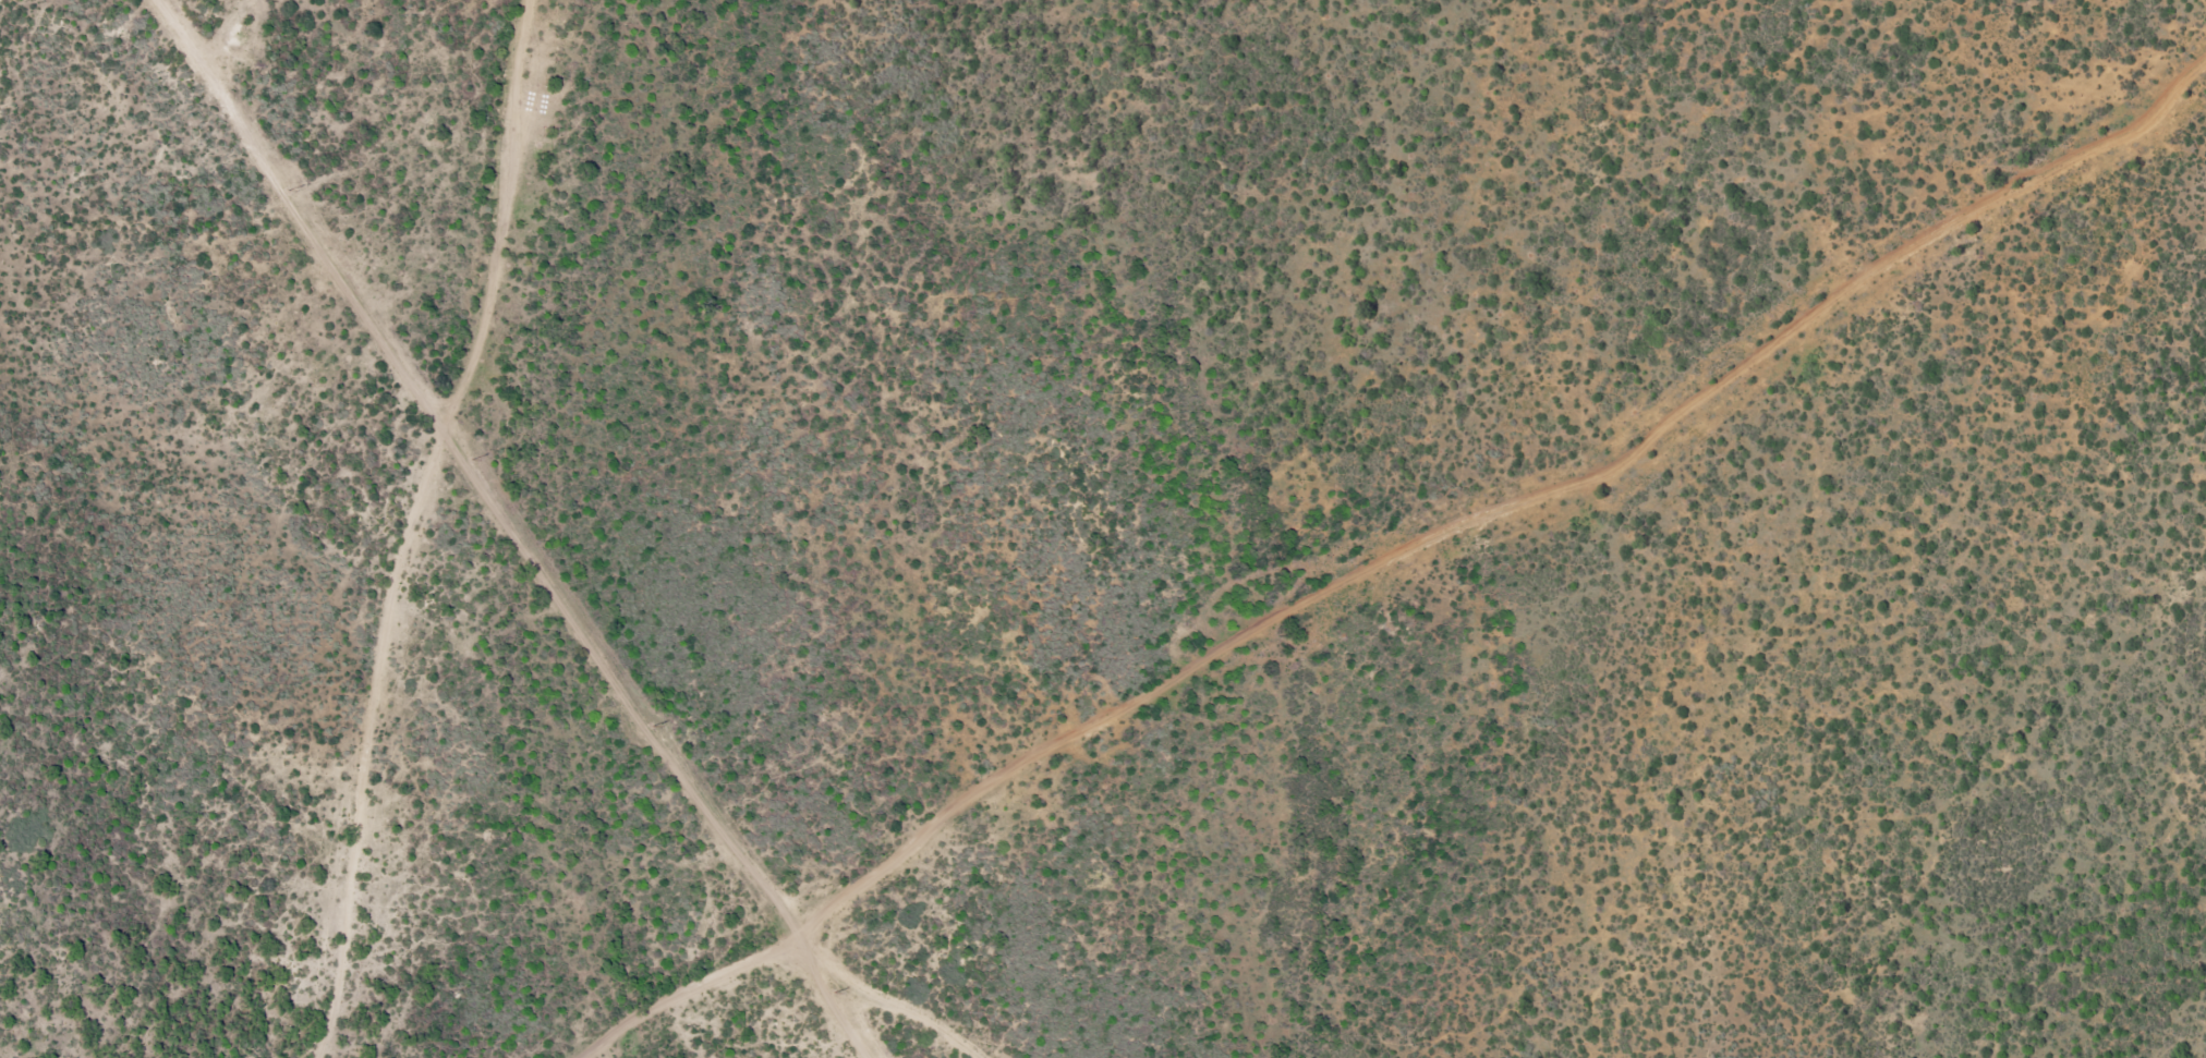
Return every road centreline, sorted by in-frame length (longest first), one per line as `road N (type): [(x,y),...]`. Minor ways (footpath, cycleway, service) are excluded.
road 1 (residential): [(528,0),(511,71),(487,270),(405,570),(329,983),(325,1057)]
road 2 (residential): [(590,1057),(772,944),(846,987),(1003,1057)]

